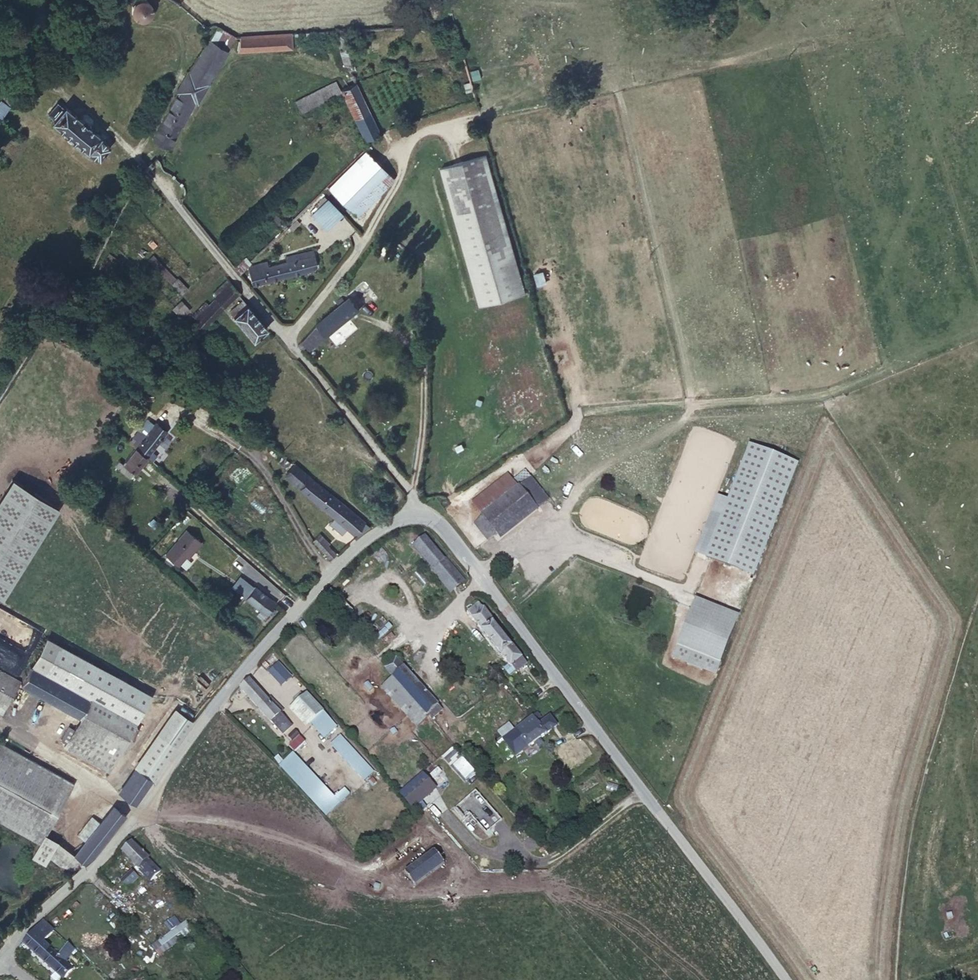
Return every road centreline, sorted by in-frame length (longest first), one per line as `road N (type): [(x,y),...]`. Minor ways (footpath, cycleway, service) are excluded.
road 1 (track): [(977,330),(823,396),(581,413),(530,458),(455,504),(495,557)]
road 2 (residential): [(0,959),(140,814),(199,725),(344,559),(393,523),(425,514)]
road 3 (unclassified): [(784,979),(476,570),(425,514)]
road 4 (unclassified): [(425,514),(148,168)]
road 5 (track): [(700,559),(687,590),(540,528),(476,570)]
road 6 (track): [(397,880),(231,824),(140,814)]
road 7 (track): [(540,528),(566,511),(605,461),(654,442),(692,406)]

